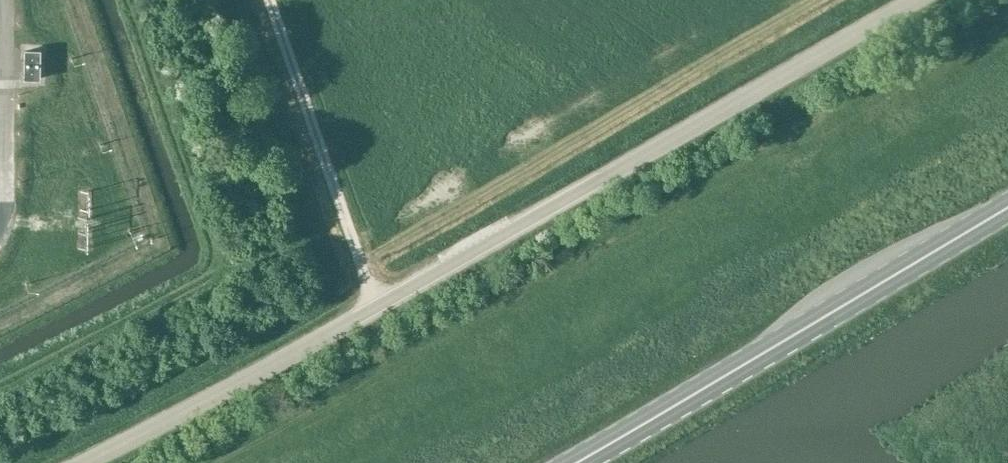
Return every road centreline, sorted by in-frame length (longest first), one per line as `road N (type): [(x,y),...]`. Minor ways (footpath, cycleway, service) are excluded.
road 1 (unclassified): [(116,462),(380,327),(469,256),(919,0)]
road 2 (primary): [(570,462),(1007,206)]
road 3 (track): [(260,0),(380,327)]

